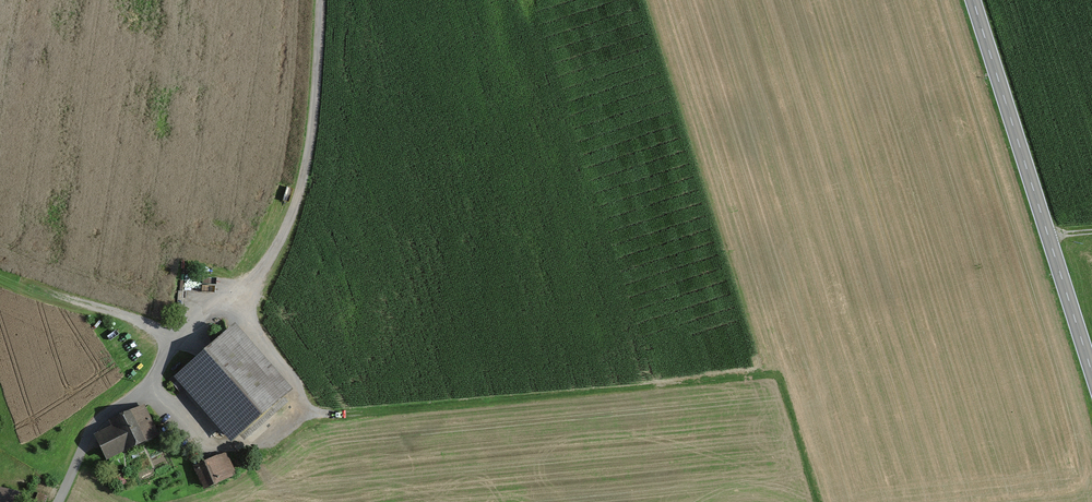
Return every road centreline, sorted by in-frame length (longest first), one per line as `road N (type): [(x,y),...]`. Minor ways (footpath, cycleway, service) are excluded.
road 1 (primary): [(1091,374),(972,0)]
road 2 (unclassified): [(201,315),(173,341),(152,386),(90,430),(56,501)]
road 3 (unclassified): [(321,0),(309,151),(283,227)]
road 4 (track): [(283,227),(238,293),(201,315)]

